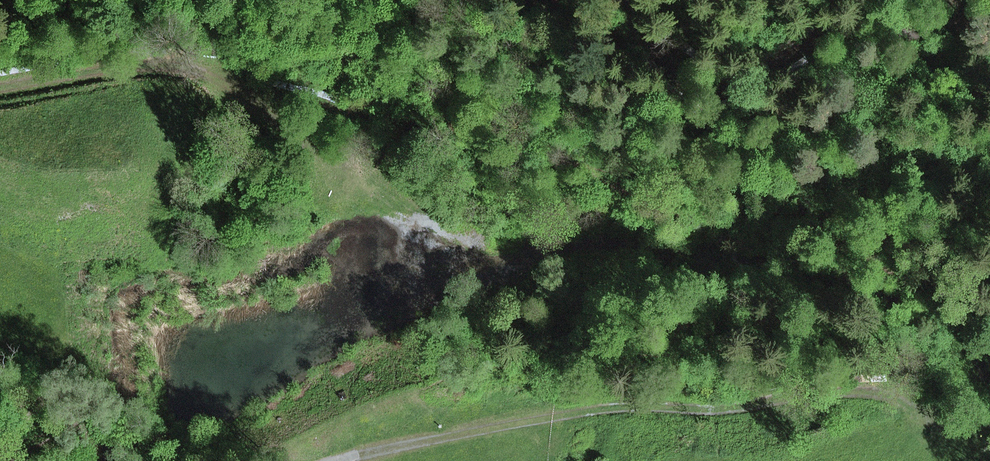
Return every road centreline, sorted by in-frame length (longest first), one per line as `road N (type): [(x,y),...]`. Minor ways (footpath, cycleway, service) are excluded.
road 1 (track): [(989,427),(955,429),(885,394),(844,391),(717,408),(578,412),(341,460)]
road 2 (track): [(951,0),(946,17),(925,30),(813,45),(746,84),(716,91),(648,44),(628,0)]
road 3 (track): [(0,89),(135,67),(191,68),(237,87),(338,175)]

